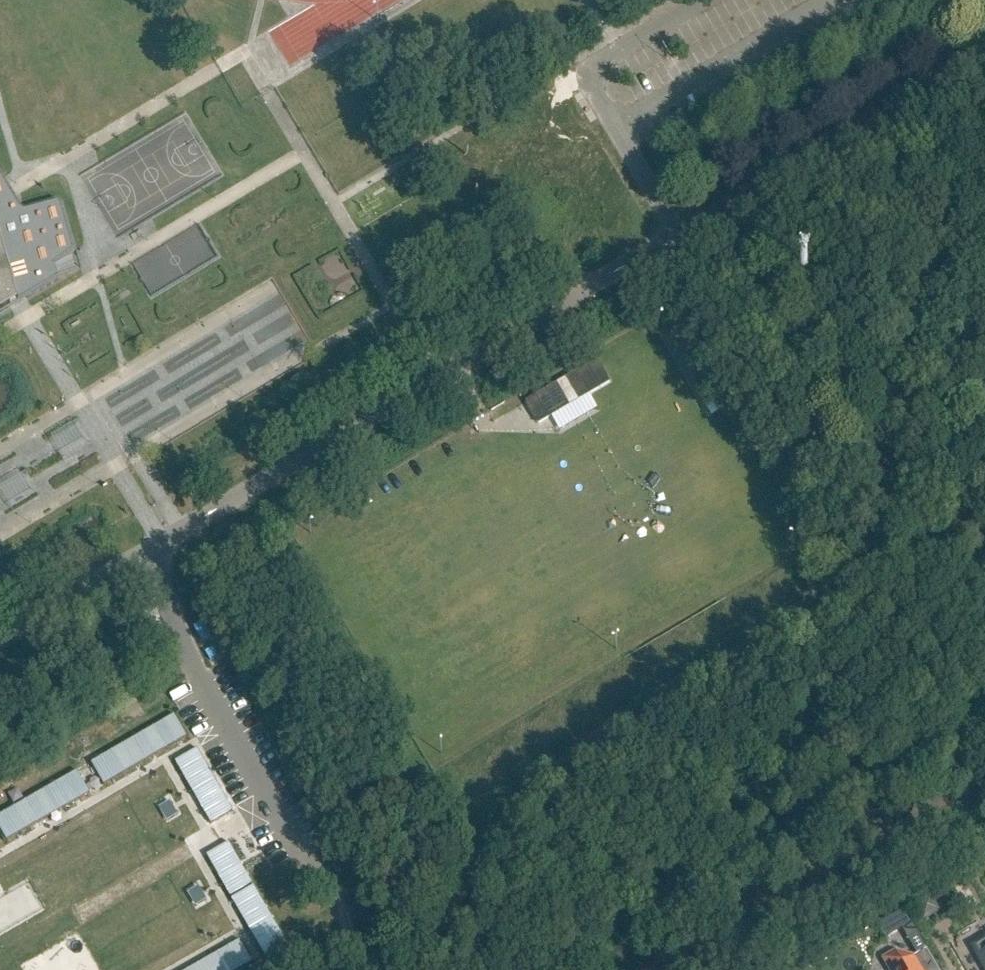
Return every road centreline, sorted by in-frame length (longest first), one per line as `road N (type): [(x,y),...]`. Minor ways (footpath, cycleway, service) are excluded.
road 1 (unclassified): [(361,969),(397,953),(436,912),(564,745),(772,632),(920,489)]
road 2 (residential): [(715,217),(146,555)]
road 3 (residential): [(357,969),(321,852),(146,555)]
road 4 (unclassified): [(920,489),(809,376),(715,217)]
road 5 (residential): [(984,54),(715,217)]
road 6 (residential): [(146,555),(0,640)]

